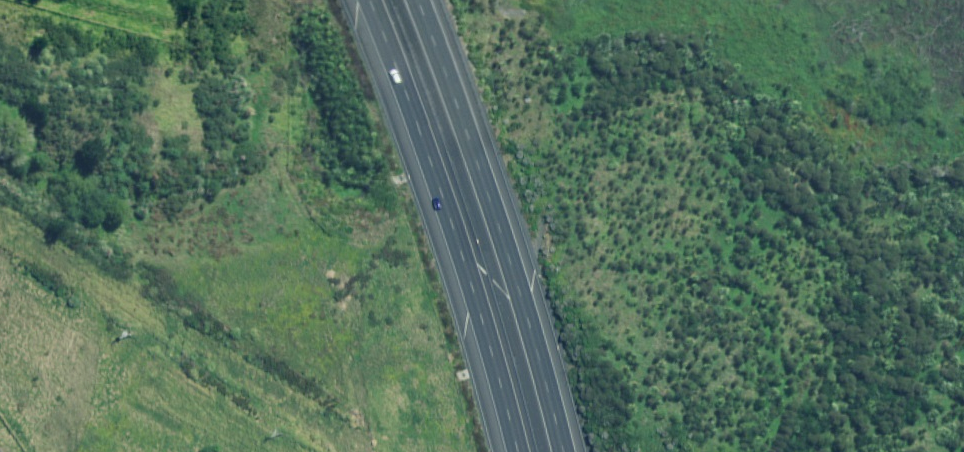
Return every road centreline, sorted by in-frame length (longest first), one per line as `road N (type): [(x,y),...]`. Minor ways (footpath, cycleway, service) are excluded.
road 1 (motorway): [(516,451),(463,260),(369,0)]
road 2 (motorway): [(417,0),(487,191),(562,451)]

